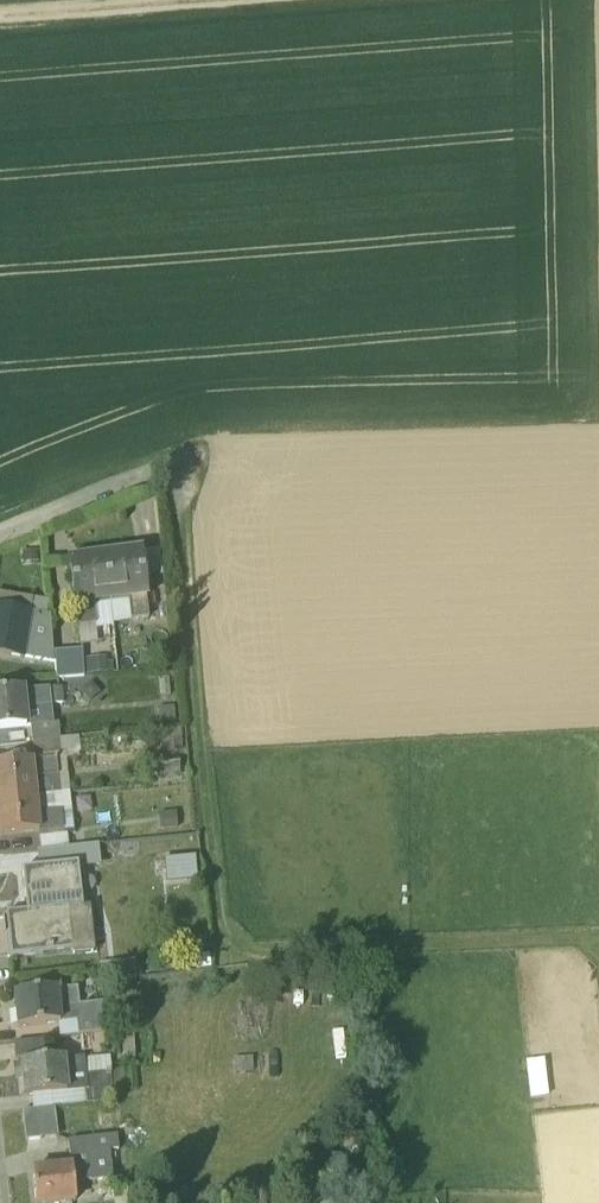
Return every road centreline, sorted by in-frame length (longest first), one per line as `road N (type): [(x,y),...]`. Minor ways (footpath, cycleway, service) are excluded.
road 1 (track): [(598,950),(281,968),(244,958),(231,943),(213,867),(184,549),(207,458)]
road 2 (track): [(264,0),(0,21)]
road 3 (residential): [(207,458),(0,539)]

